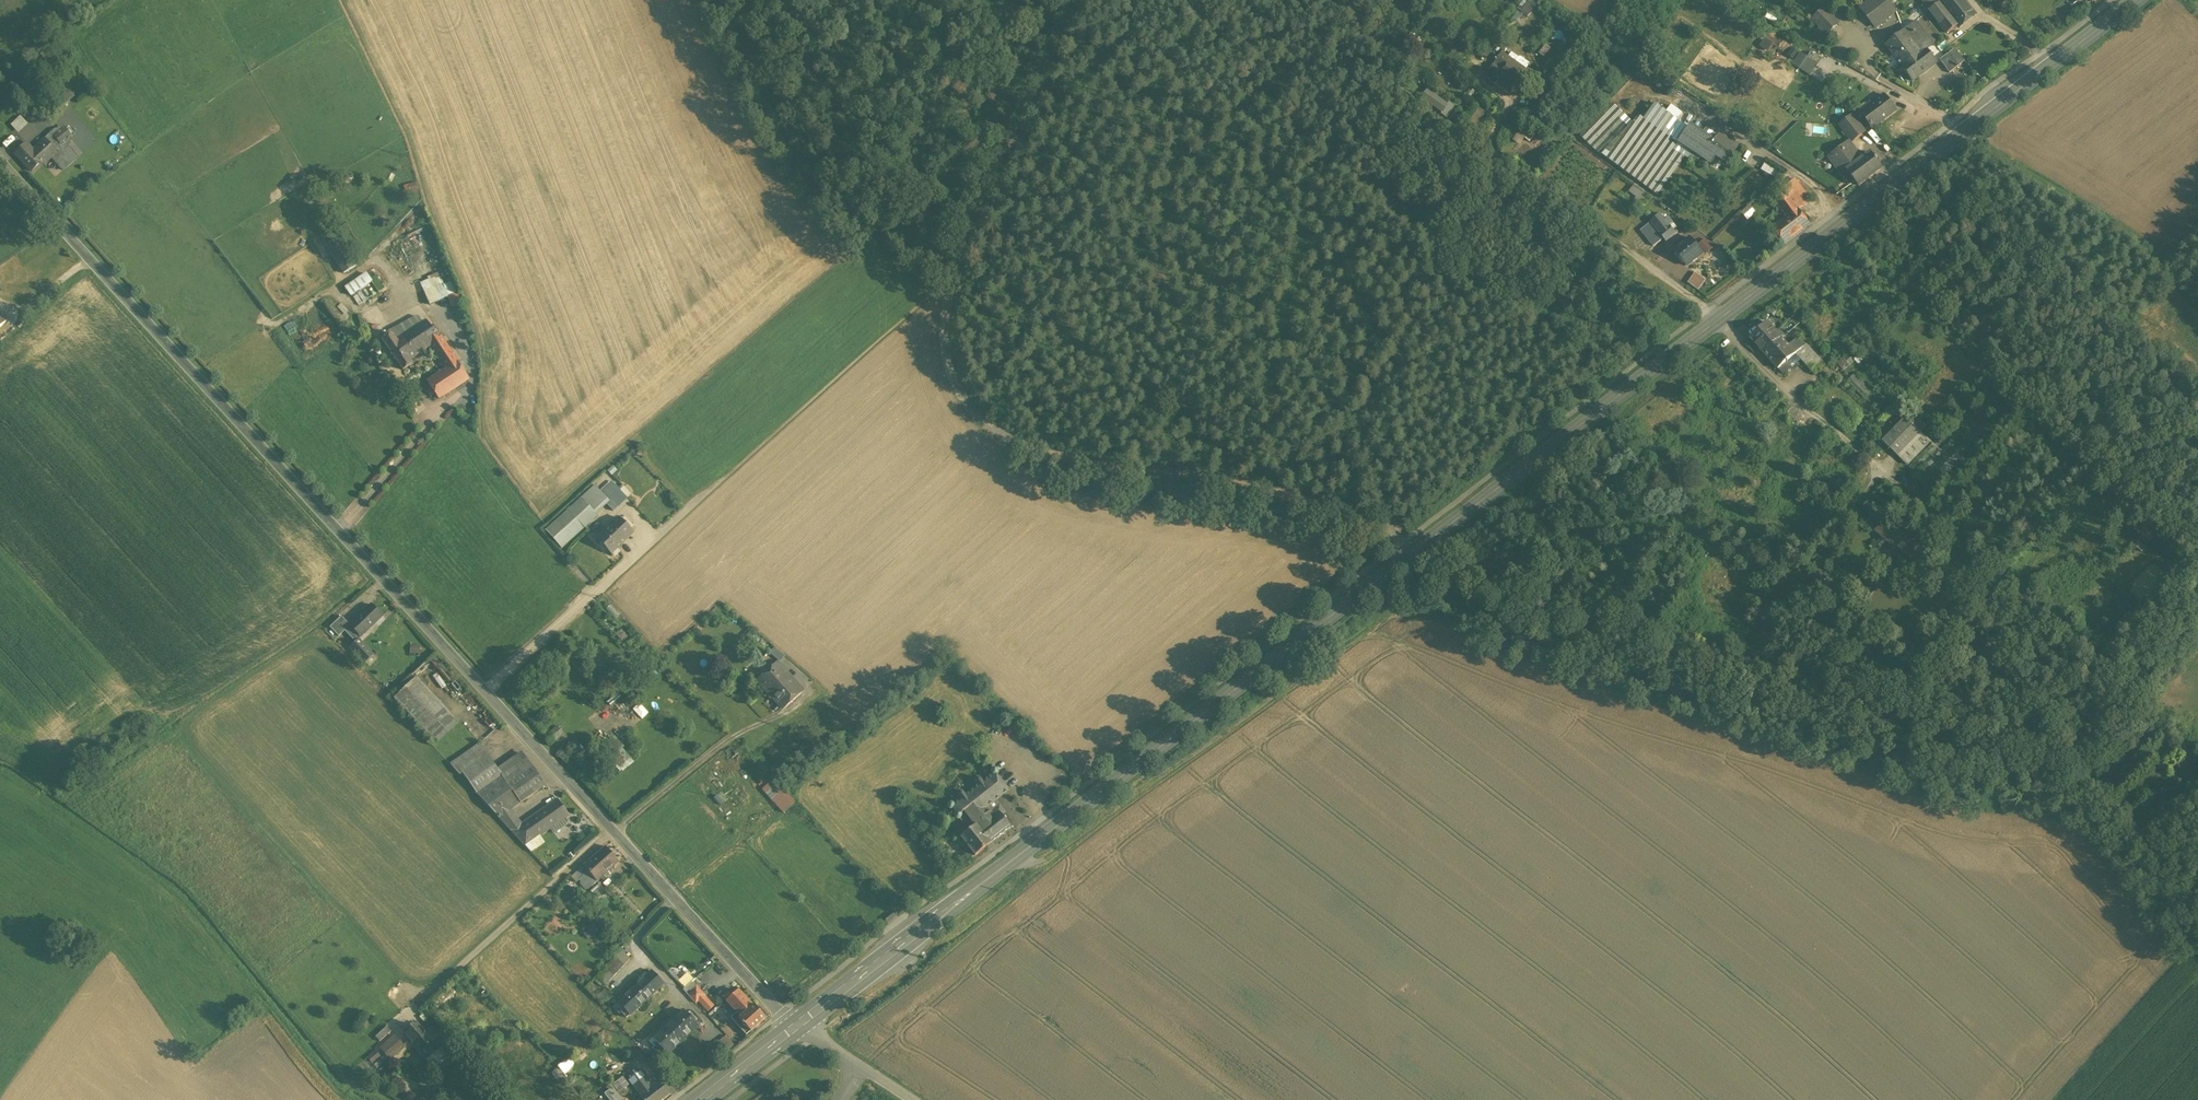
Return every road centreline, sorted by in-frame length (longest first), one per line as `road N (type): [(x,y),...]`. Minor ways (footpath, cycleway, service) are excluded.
road 1 (primary): [(798,1026),(2137,0)]
road 2 (tertiary): [(798,1026),(351,550),(0,155)]
road 3 (track): [(1404,541),(1507,606),(1646,668),(1774,706),(1985,786),(2077,795),(2116,814),(2142,844),(2163,846)]
road 4 (track): [(946,296),(946,347),(958,387),(1002,435),(1043,452),(1283,495),(1366,518),(1404,541)]
road 5 (track): [(1081,0),(946,296)]
road 6 (track): [(946,296),(931,297),(710,491)]
road 7 (track): [(1969,546),(2197,750)]
road 8 (track): [(1963,133),(2129,235),(2197,308)]
road 9 (track): [(1724,691),(1794,575),(1886,476)]
road 10 (unclassified): [(798,1026),(912,1099)]
road 11 (primary): [(701,1099),(798,1026)]

